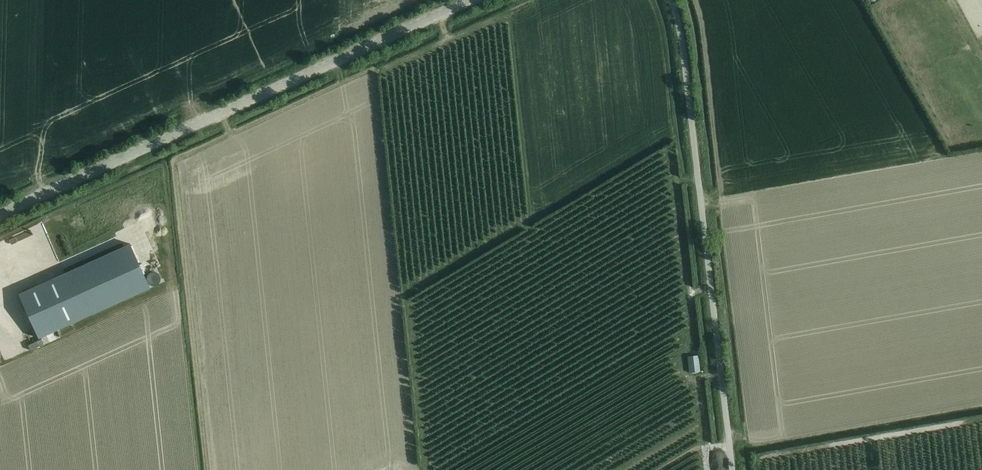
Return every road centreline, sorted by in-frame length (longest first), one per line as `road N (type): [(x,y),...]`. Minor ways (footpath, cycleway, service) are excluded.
road 1 (tertiary): [(0,214),(470,0)]
road 2 (unclassified): [(733,469),(684,49),(670,0)]

